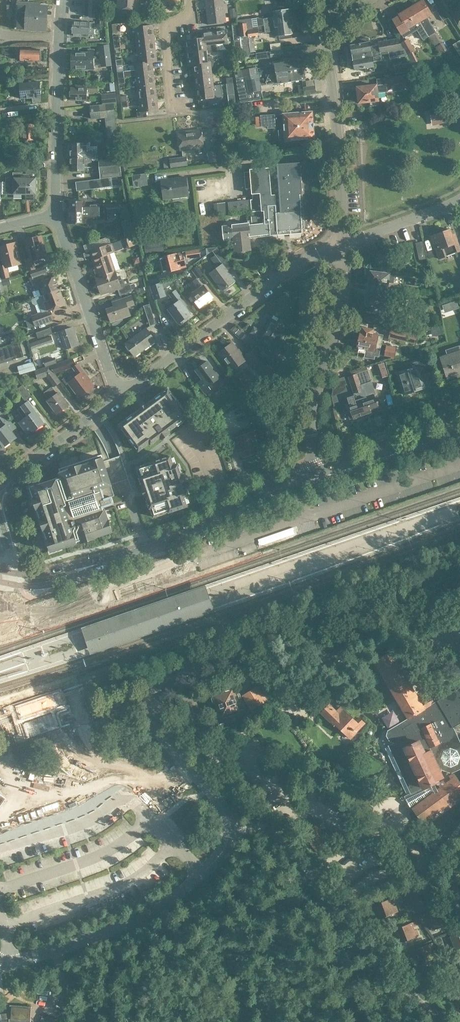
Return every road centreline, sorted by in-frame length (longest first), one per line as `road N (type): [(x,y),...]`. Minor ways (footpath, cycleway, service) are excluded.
road 1 (unclassified): [(459,566),(253,638),(166,680),(154,699)]
road 2 (unclassified): [(0,966),(151,913),(210,867),(228,829)]
road 3 (residential): [(122,396),(345,240)]
road 4 (secondary): [(89,566),(169,541),(251,496),(321,470)]
road 5 (residential): [(321,470),(311,414),(335,330),(345,240)]
road 6 (unclassified): [(405,987),(278,838),(250,826)]
road 7 (residential): [(345,240),(324,23)]
road 8 (residential): [(55,216),(59,0)]
road 9 (residential): [(122,396),(55,216)]
road 10 (unclassified): [(228,829),(219,803),(158,730),(154,699)]
road 11 (residential): [(0,488),(122,396)]
road 12 (secondary): [(321,470),(459,425)]
road 13 (residential): [(171,115),(163,46),(167,33),(184,30),(189,0)]
road 14 (residential): [(345,240),(459,201)]

